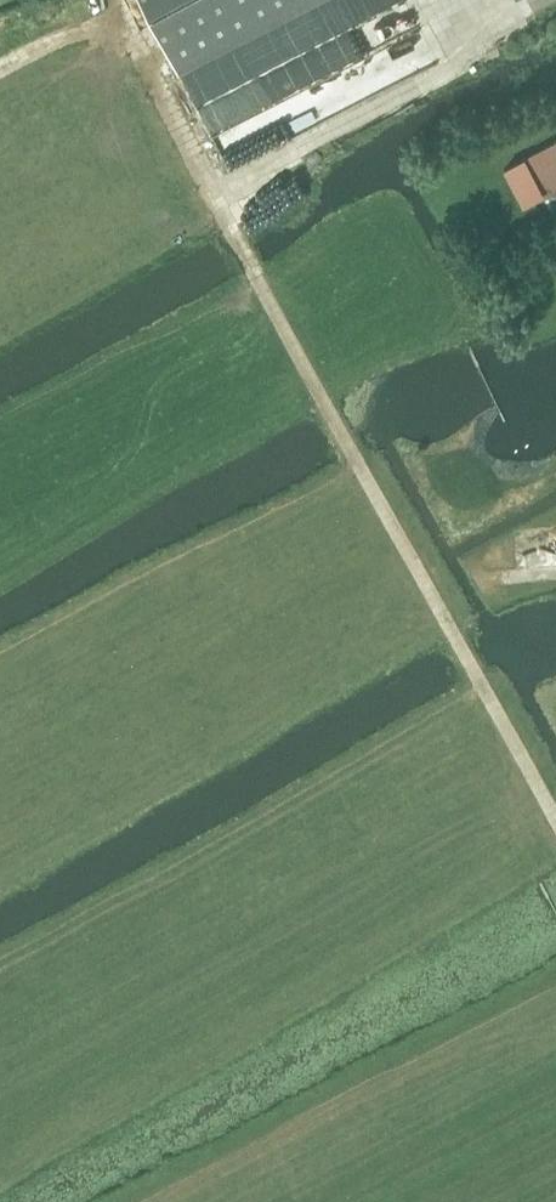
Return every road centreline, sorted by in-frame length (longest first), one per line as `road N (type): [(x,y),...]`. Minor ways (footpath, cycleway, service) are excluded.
road 1 (track): [(483,23),(448,78),(224,196),(134,26),(82,27),(0,69)]

